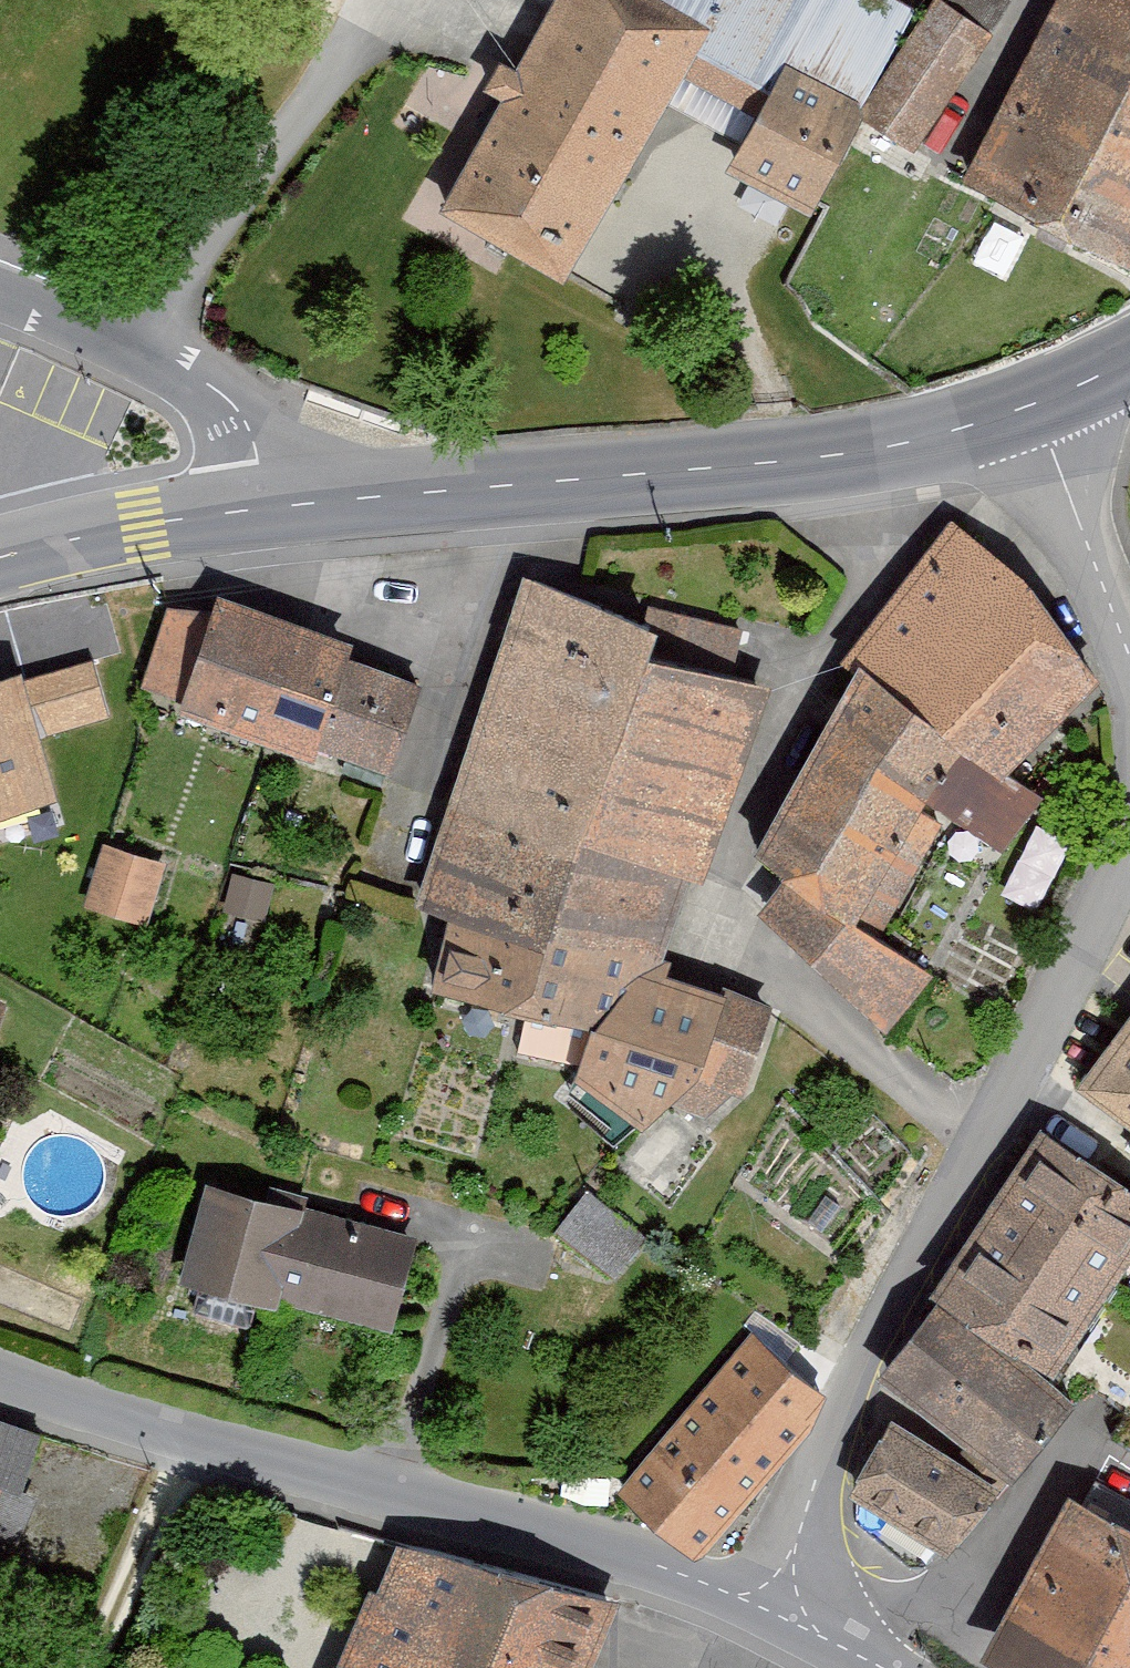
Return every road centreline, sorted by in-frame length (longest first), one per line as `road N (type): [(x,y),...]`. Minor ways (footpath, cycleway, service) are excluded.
road 1 (residential): [(770,1618),(845,1407),(1115,908),(1129,834)]
road 2 (secondary): [(268,506),(706,467),(958,427),(1043,404)]
road 3 (residential): [(770,1618),(178,1448)]
road 4 (residential): [(0,298),(190,374),(242,415),(268,506)]
road 5 (residential): [(1129,665),(1043,404)]
road 6 (secondary): [(0,560),(268,506)]
road 7 (residential): [(86,1667),(178,1448)]
road 8 (residential): [(178,1448),(0,1383)]

